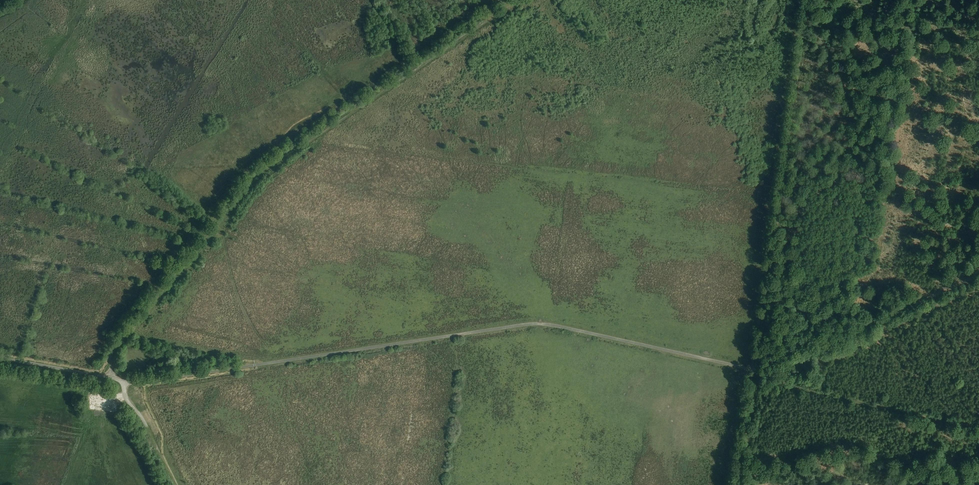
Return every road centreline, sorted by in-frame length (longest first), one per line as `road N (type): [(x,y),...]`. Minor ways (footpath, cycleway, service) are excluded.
road 1 (track): [(123,380),(533,324),(752,370)]
road 2 (track): [(110,377),(117,351),(263,171),(518,0)]
road 3 (track): [(741,484),(808,0)]
road 4 (track): [(763,372),(978,274)]
road 5 (track): [(763,372),(807,390),(978,428)]
road 6 (unclassified): [(0,358),(123,380)]

